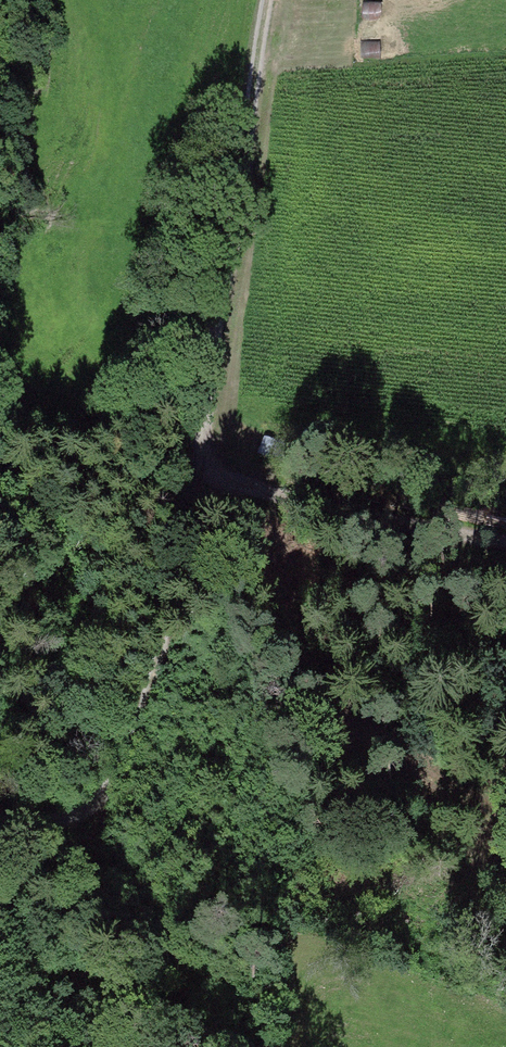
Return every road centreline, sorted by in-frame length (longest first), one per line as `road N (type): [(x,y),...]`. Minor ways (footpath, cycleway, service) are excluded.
road 1 (track): [(0,818),(49,822),(80,814),(114,772),(136,712),(195,483),(266,0)]
road 2 (track): [(195,483),(505,544)]

